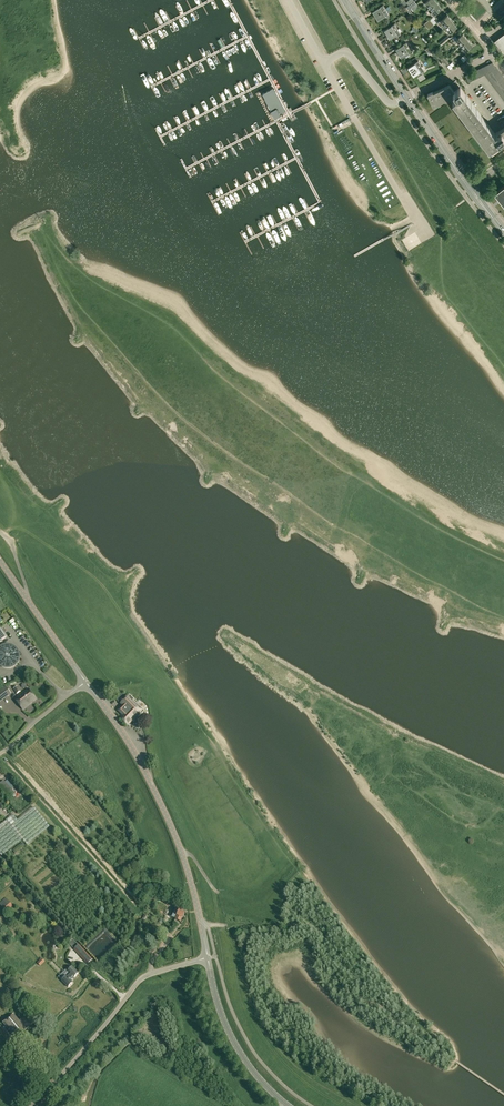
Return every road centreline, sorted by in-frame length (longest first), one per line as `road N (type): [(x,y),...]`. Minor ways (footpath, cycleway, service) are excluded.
road 1 (tertiary): [(86,682),(167,817),(208,958)]
road 2 (unclassified): [(30,1105),(142,979),(208,958)]
road 3 (unclassified): [(323,63),(427,236)]
road 4 (tertiary): [(290,1105),(238,1050),(208,958)]
road 5 (tertiary): [(0,559),(86,682)]

